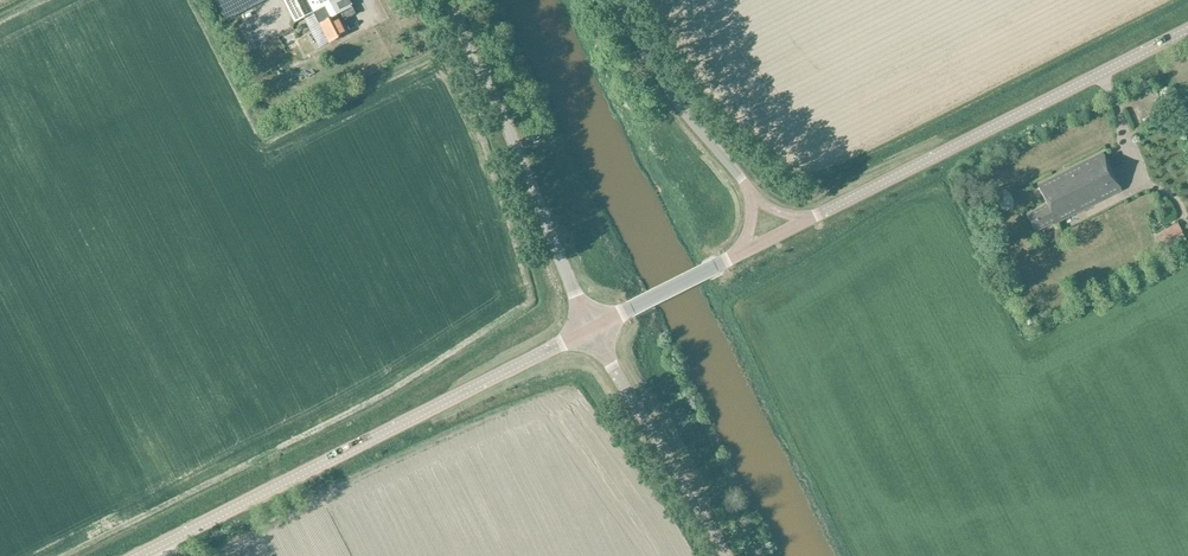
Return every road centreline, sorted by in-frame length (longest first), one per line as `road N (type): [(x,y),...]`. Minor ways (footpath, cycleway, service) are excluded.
road 1 (unclassified): [(152,555),(594,337)]
road 2 (unclassified): [(774,235),(1187,28)]
road 3 (unclassified): [(594,337),(446,0)]
road 4 (unclassified): [(774,235),(667,89),(617,0)]
road 5 (unclassified): [(729,555),(594,337)]
road 6 (unclassified): [(594,337),(774,235)]

